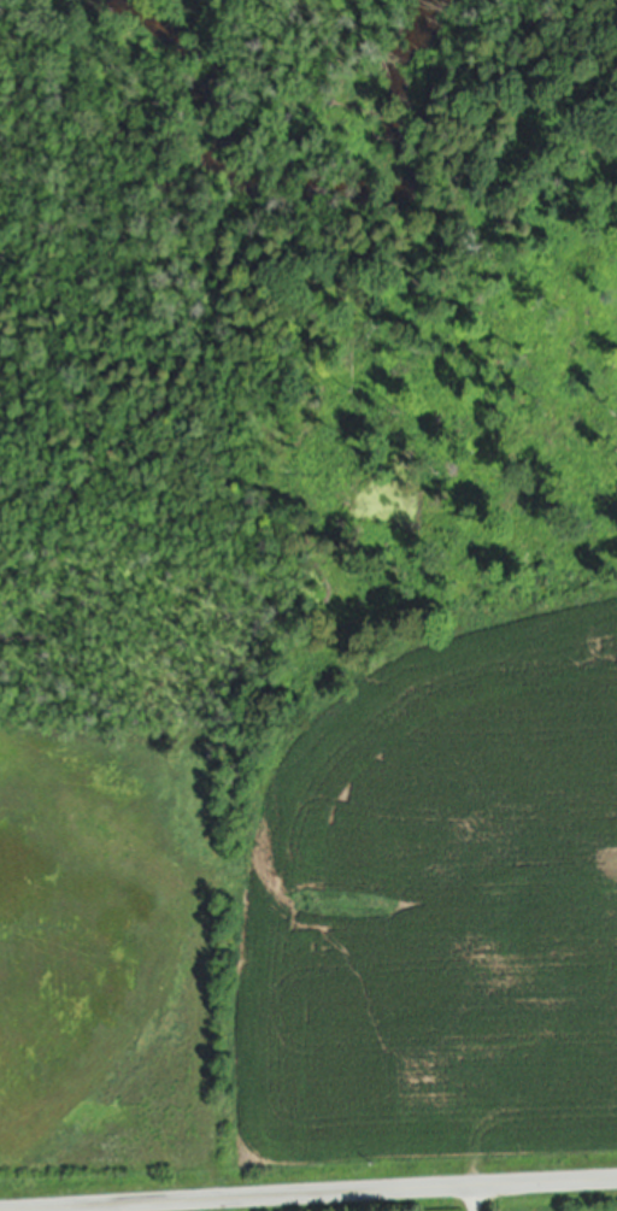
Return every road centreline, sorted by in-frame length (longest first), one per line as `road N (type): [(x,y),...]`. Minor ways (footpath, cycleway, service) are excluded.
road 1 (tertiary): [(616,1178),(0,1208)]

